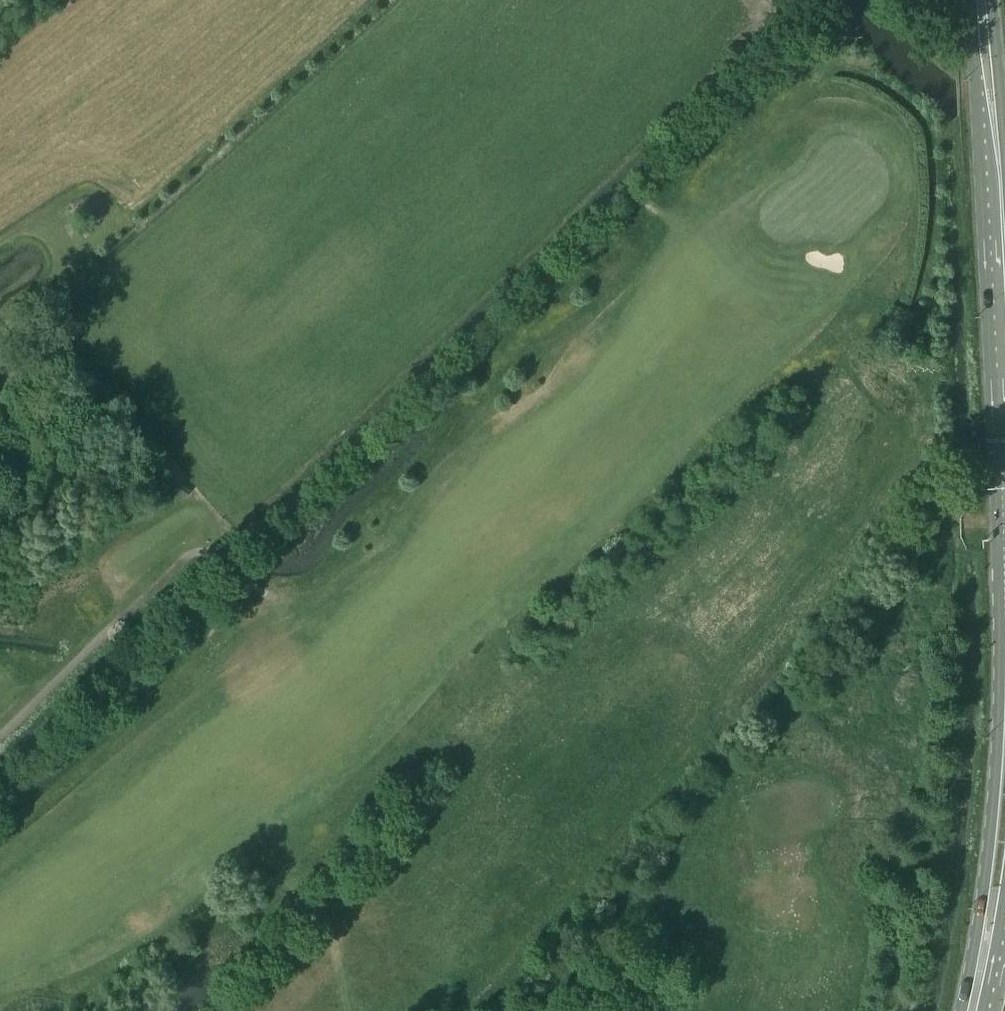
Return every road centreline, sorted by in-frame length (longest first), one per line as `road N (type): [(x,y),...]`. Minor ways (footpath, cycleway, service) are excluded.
road 1 (primary): [(1004,393),(974,0)]
road 2 (primary): [(977,1010),(1004,861)]

